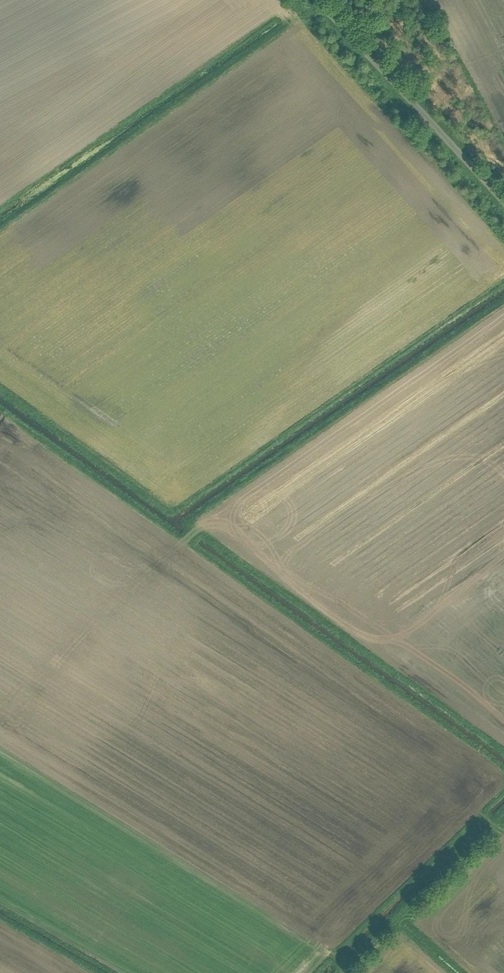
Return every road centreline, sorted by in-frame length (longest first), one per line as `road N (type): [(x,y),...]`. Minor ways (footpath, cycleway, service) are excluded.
road 1 (unclassified): [(320,0),(503,200)]

